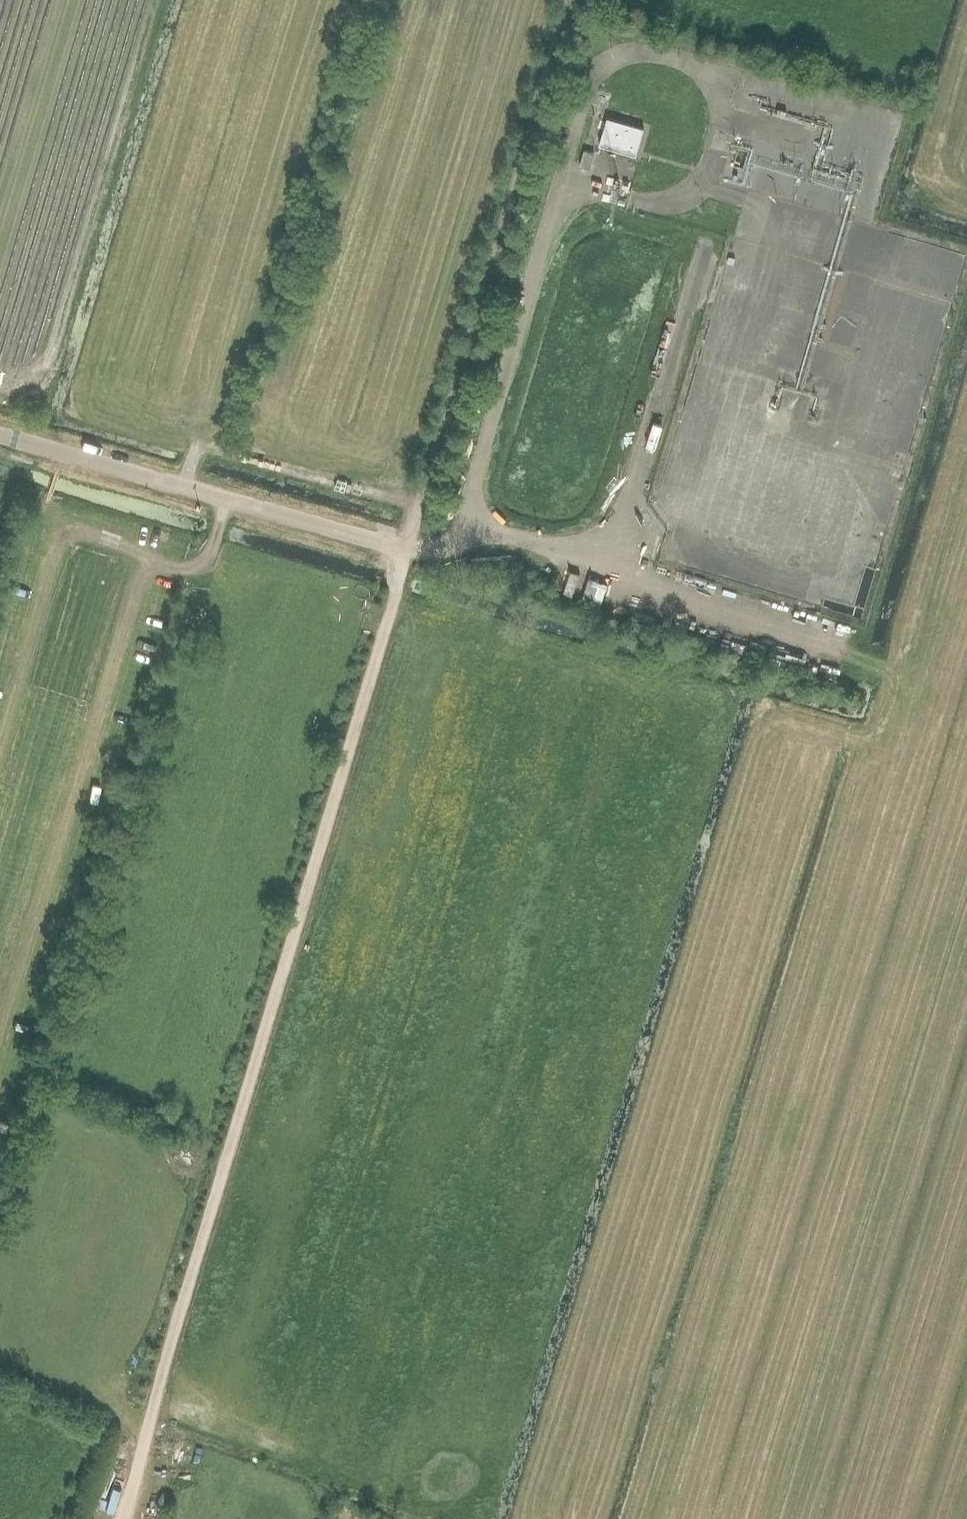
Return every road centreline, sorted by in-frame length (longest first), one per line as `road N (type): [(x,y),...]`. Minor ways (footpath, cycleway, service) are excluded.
road 1 (track): [(119,1518),(305,919),(409,549)]
road 2 (unclassified): [(409,549),(0,441)]

